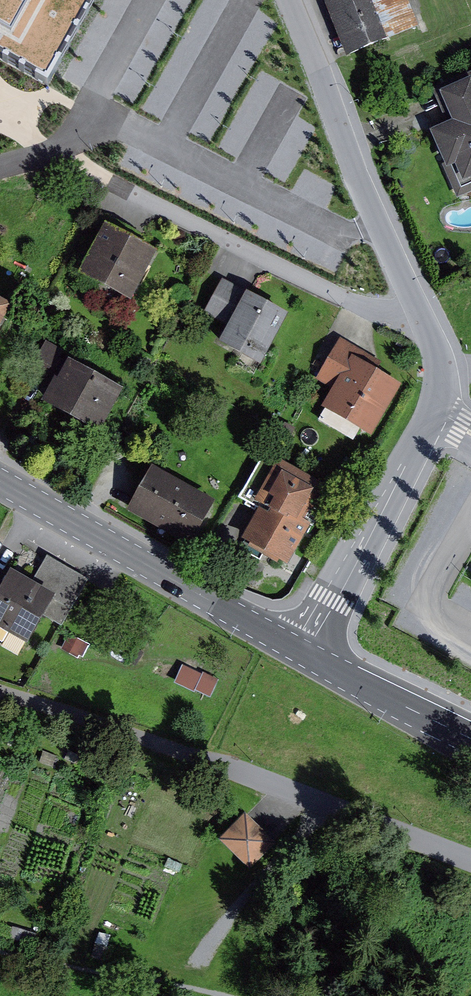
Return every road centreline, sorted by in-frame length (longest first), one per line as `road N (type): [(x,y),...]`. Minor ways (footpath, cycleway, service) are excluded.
road 1 (unclassified): [(0,689),(470,858)]
road 2 (residential): [(55,152),(372,311),(425,309)]
road 3 (residential): [(425,309),(447,375),(438,411),(306,654)]
road 4 (secondary): [(306,654),(0,479)]
road 5 (residential): [(294,0),(425,309)]
road 6 (track): [(182,987),(339,810)]
road 7 (secondary): [(470,740),(306,654)]

